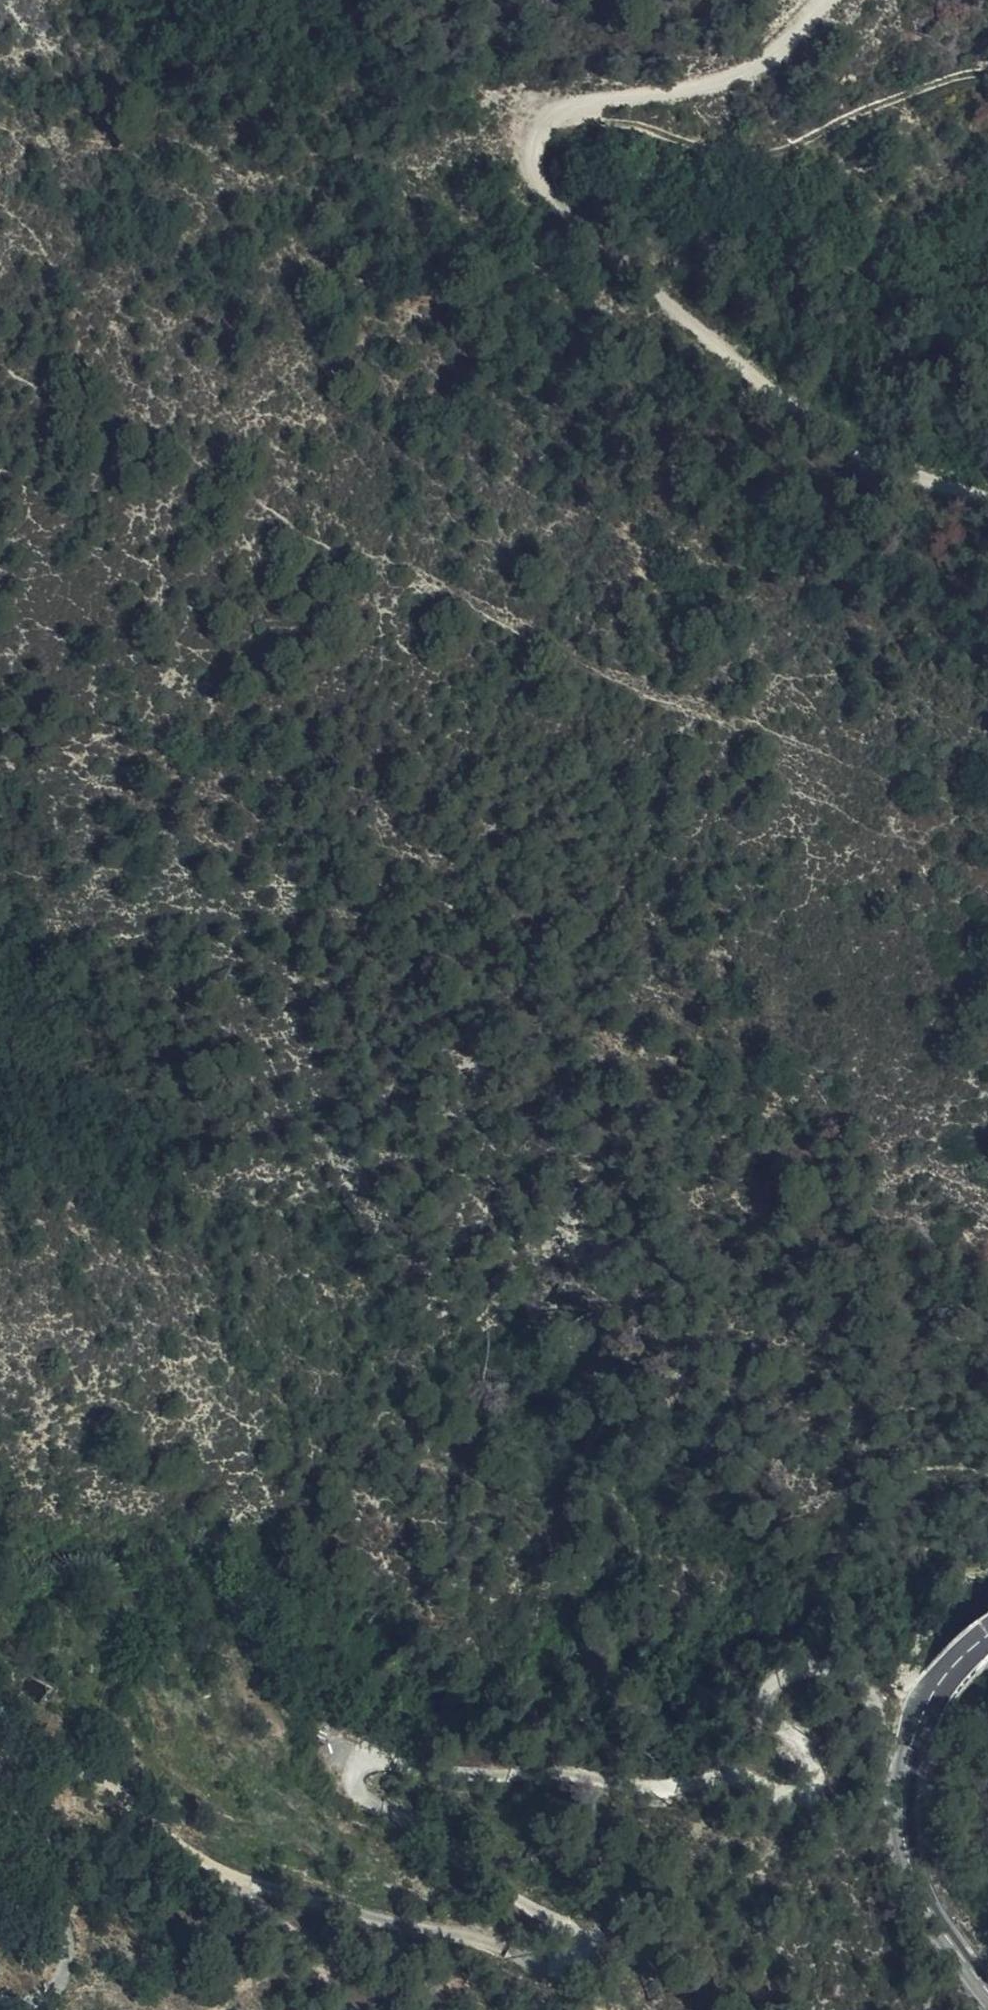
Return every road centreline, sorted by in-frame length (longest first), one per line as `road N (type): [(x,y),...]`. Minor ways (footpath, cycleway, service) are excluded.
road 1 (track): [(987,503),(935,489),(759,383),(530,178),(528,147),(543,121),(582,101),(678,90),(779,53),(834,0)]
road 2 (tertiary): [(987,1644),(939,1688),(909,1746),(904,1813),(928,1908),(987,1989)]

